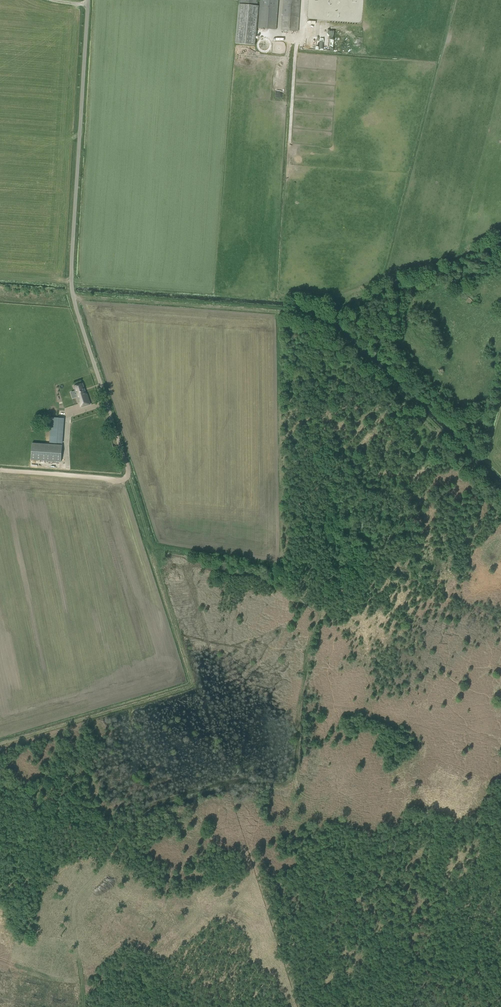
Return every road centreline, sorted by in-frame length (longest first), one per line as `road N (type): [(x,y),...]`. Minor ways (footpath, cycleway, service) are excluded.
road 1 (track): [(84,1006),(78,897),(144,809),(229,783),(293,779),(302,654),(321,614),(255,574),(155,547),(128,474)]
road 2 (track): [(500,493),(315,319),(73,296)]
road 3 (unclassified): [(128,474),(70,276),(87,0)]
road 4 (track): [(148,538),(193,685),(0,744)]

